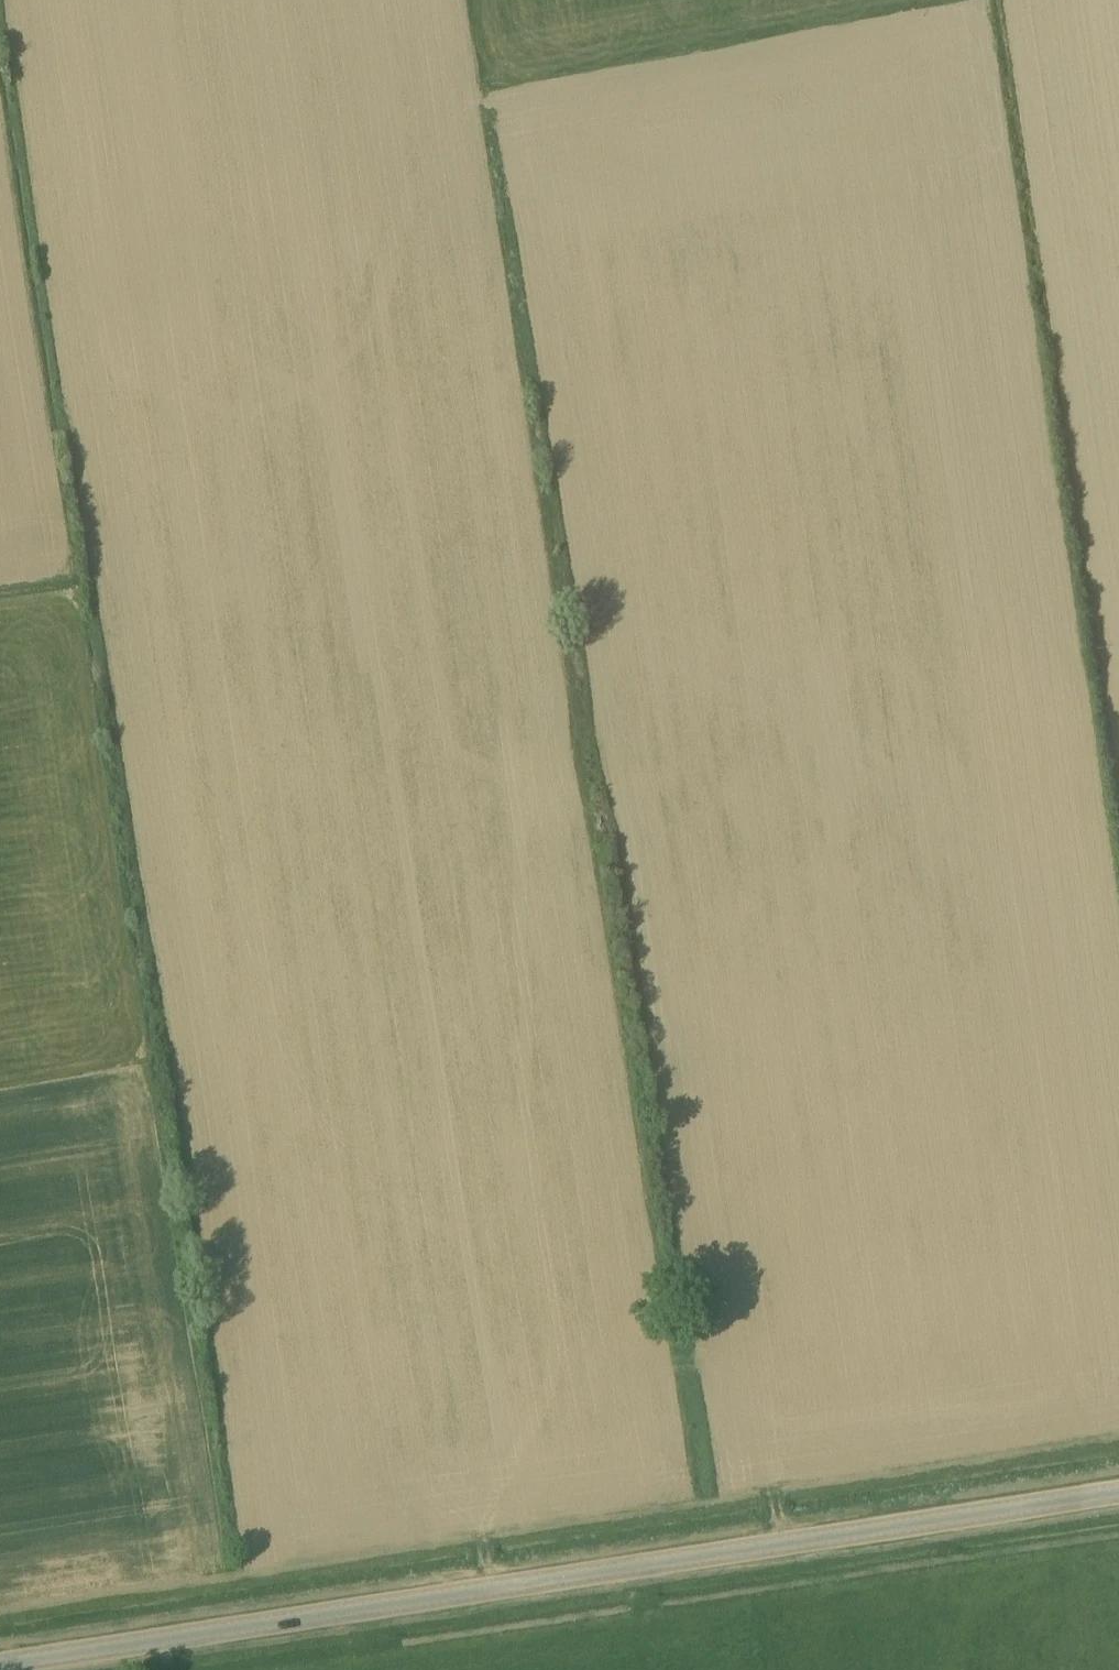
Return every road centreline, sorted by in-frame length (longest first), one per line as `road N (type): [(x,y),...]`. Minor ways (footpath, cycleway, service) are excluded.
road 1 (tertiary): [(0,1667),(1118,1494)]

